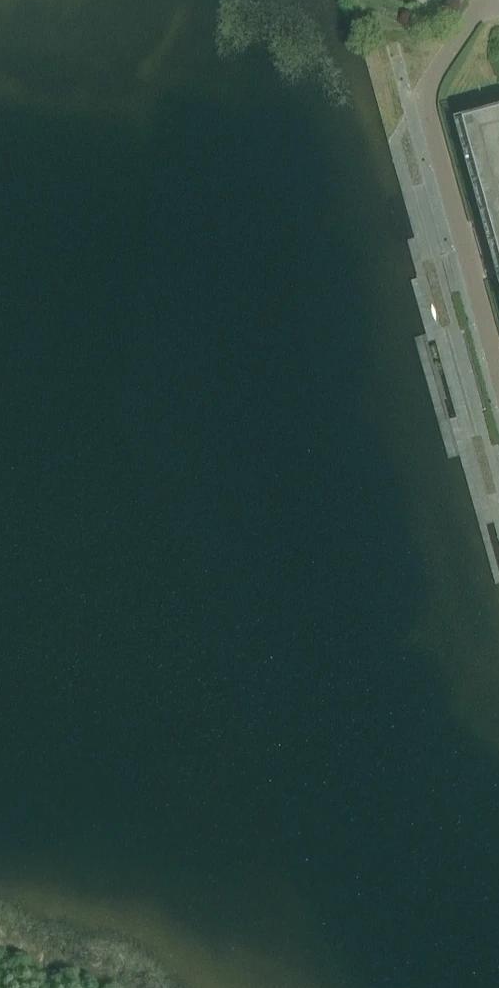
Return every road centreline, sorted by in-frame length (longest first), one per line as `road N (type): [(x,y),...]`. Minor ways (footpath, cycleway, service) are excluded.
road 1 (residential): [(498,392),(415,88),(485,0)]

